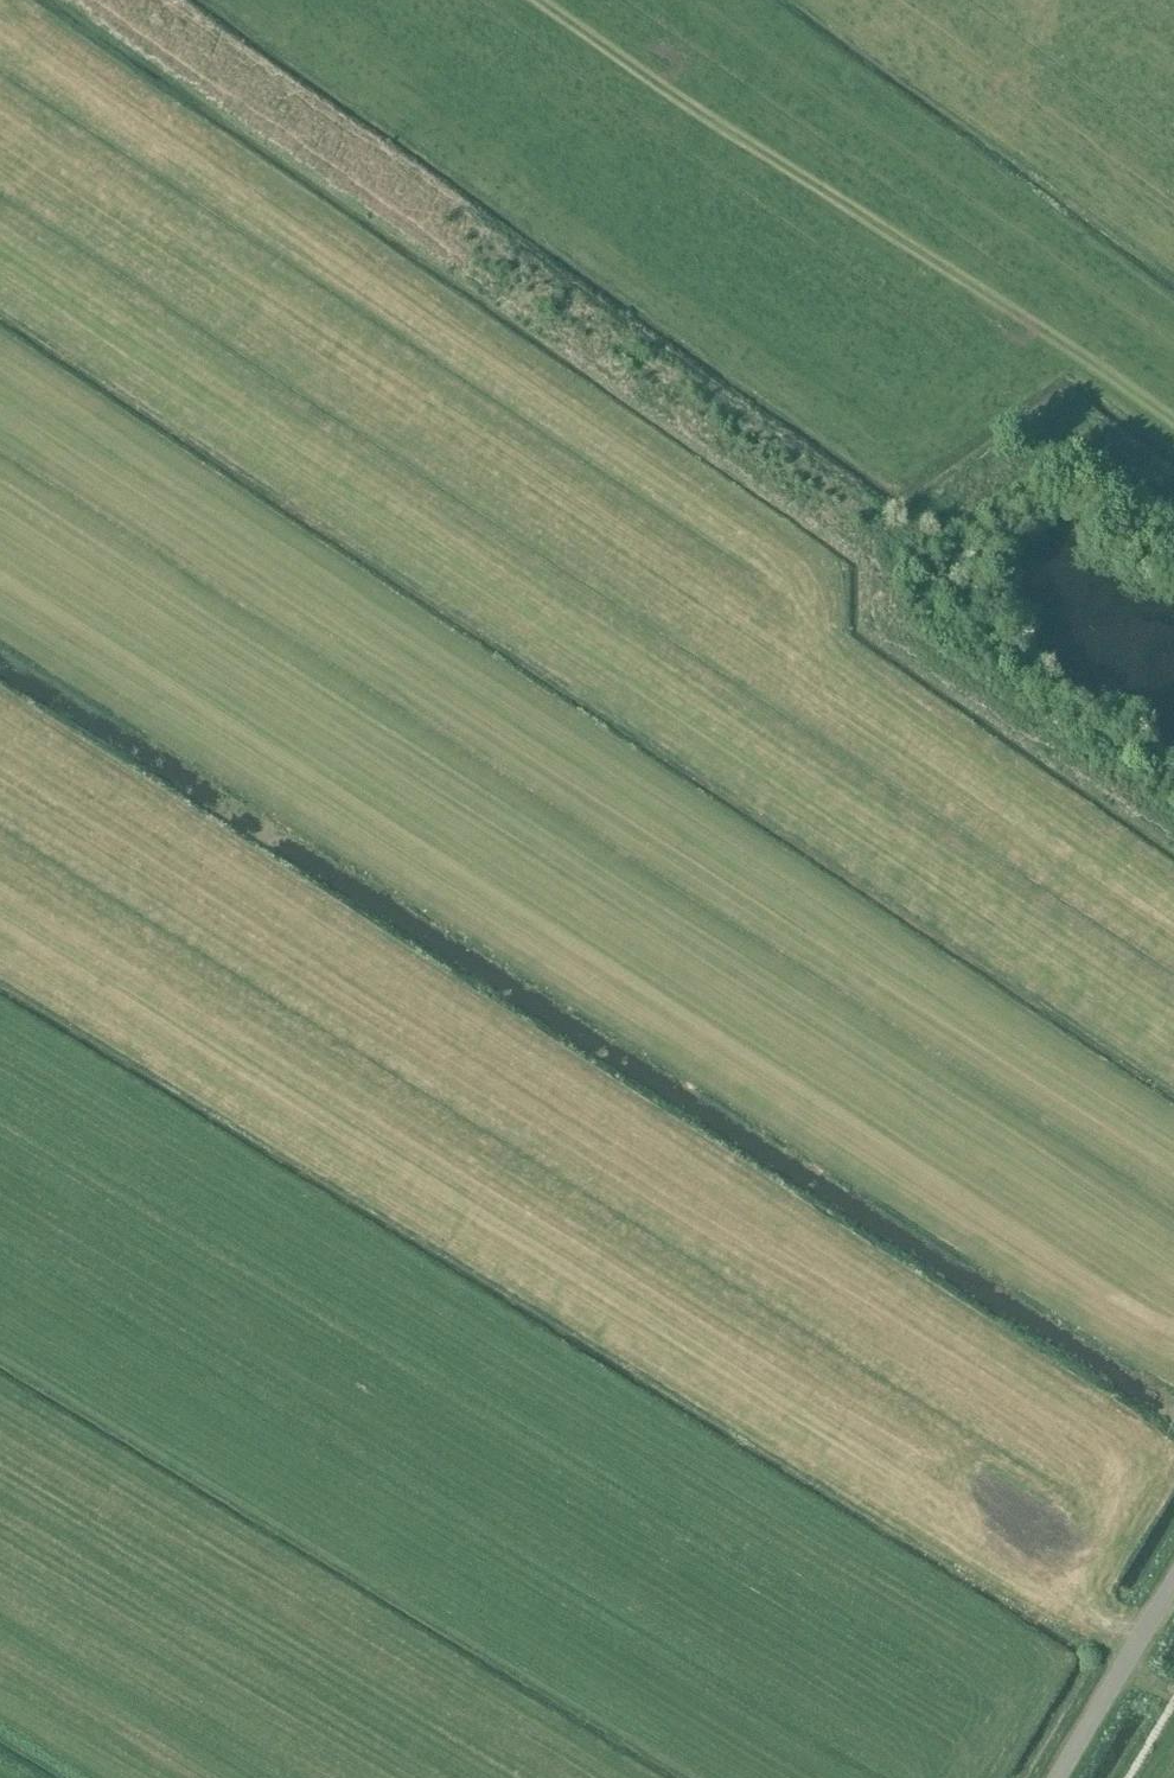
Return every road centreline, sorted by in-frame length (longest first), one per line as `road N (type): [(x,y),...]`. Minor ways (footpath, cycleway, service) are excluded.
road 1 (unclassified): [(1061,1777),(1173,1579)]

